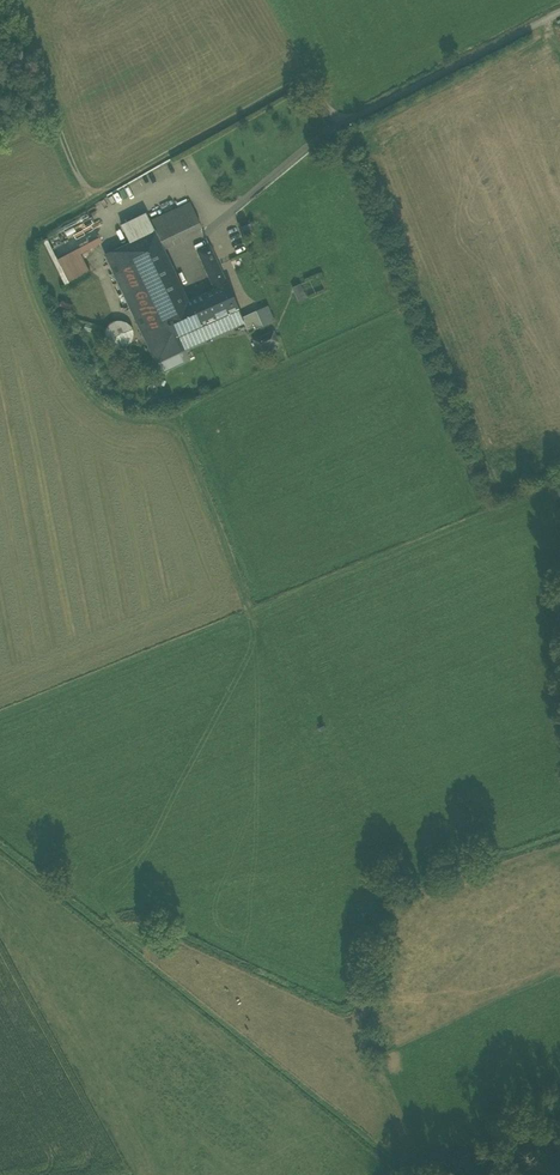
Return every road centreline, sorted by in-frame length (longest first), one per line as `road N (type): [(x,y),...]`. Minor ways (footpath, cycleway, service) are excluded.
road 1 (track): [(85,202),(34,234),(33,283),(78,379),(106,409),(176,427),(257,628)]
road 2 (track): [(85,202),(298,81),(312,84),(337,124)]
road 3 (residential): [(337,124),(559,7)]
road 4 (track): [(8,0),(85,202)]

